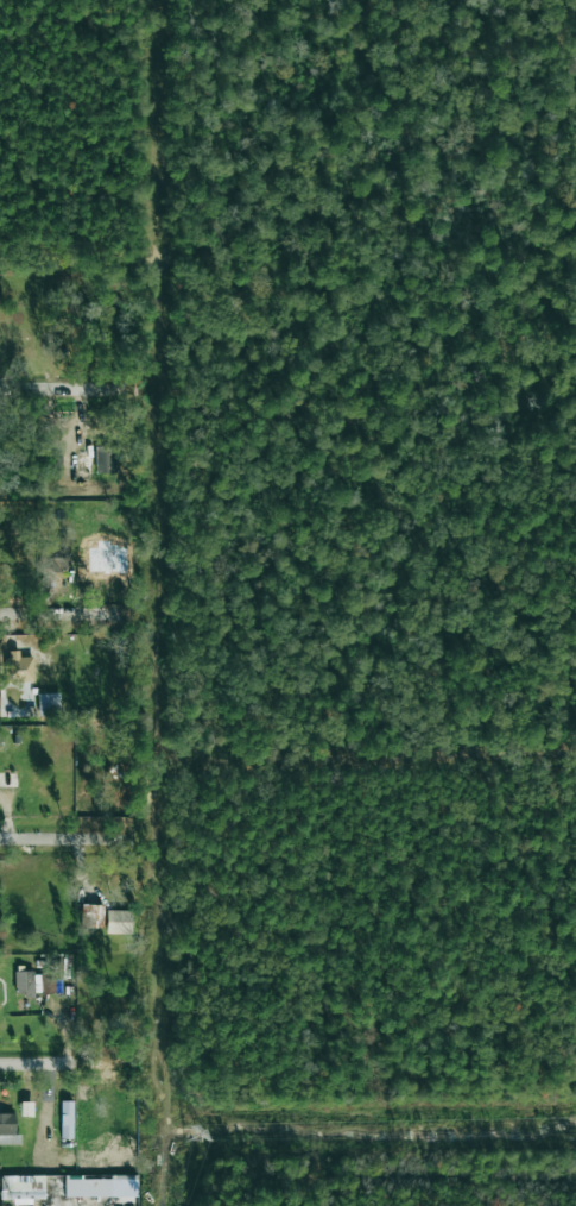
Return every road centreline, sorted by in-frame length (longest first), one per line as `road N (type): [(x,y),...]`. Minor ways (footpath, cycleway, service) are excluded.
road 1 (track): [(164,1205),(156,390)]
road 2 (track): [(575,1132),(247,1141),(162,1108)]
road 3 (track): [(156,390),(162,0)]

